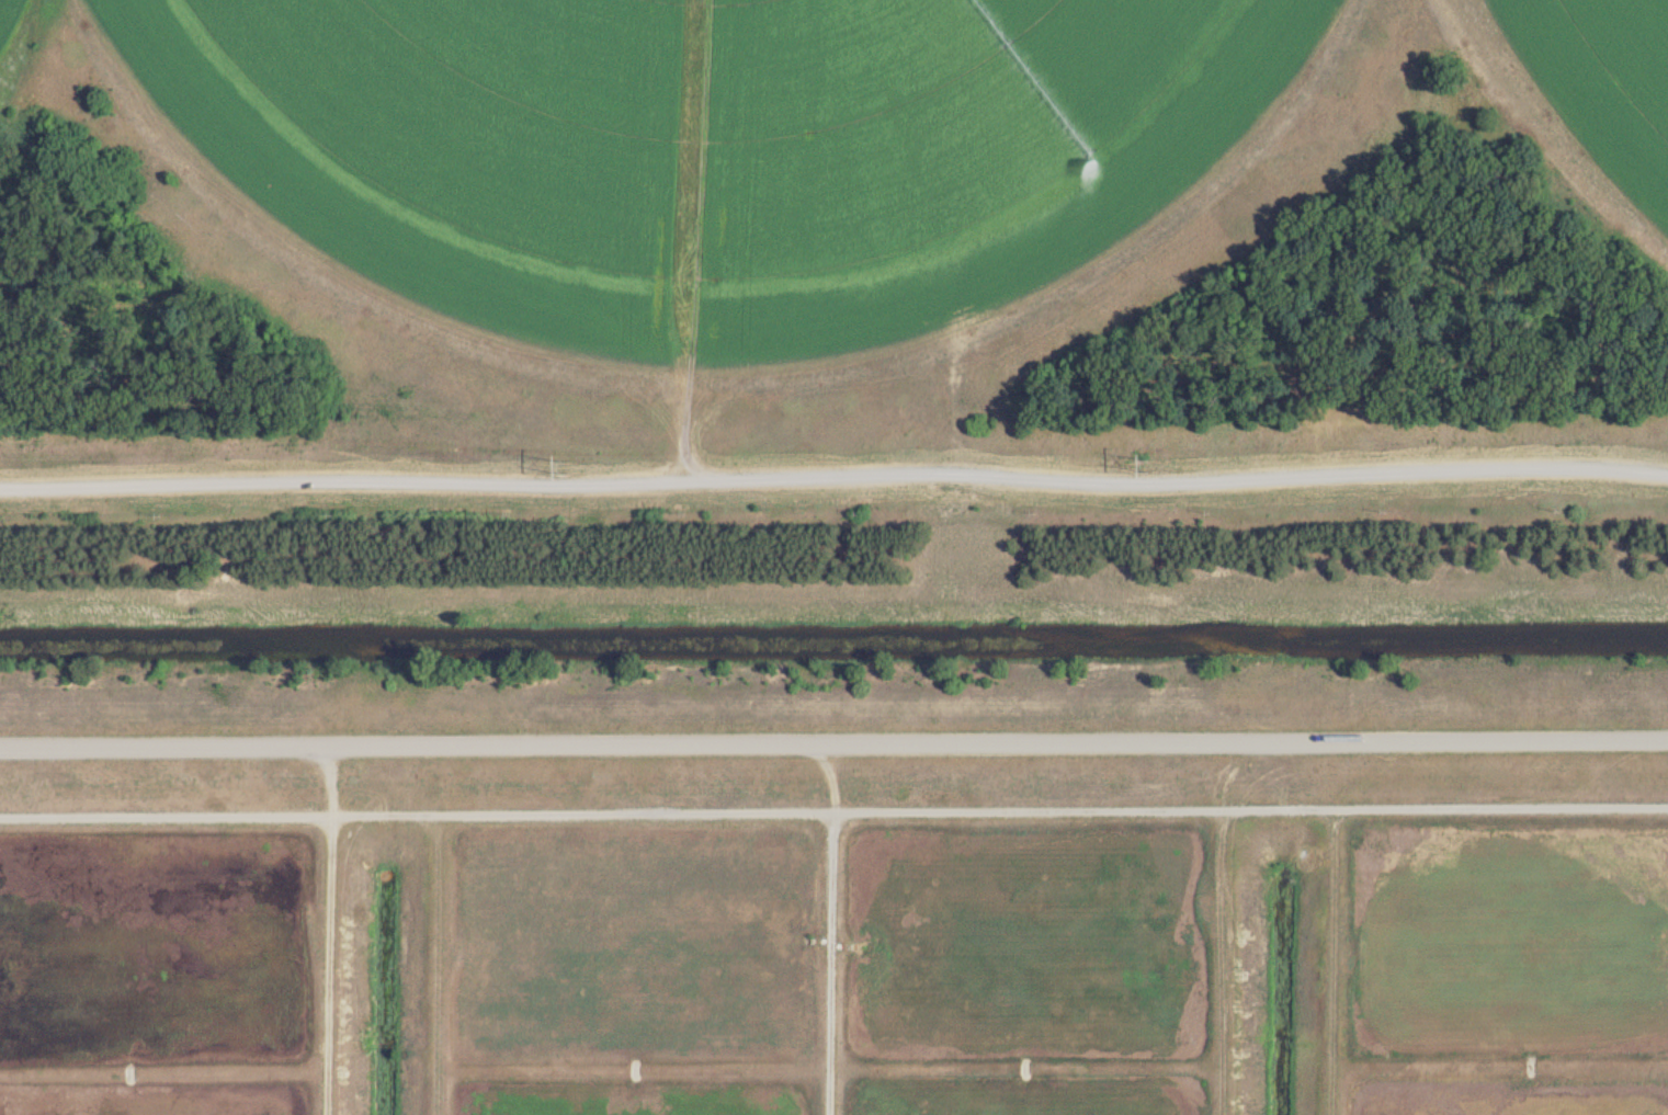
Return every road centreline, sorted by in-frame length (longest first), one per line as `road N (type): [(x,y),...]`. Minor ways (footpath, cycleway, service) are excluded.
road 1 (track): [(0,817),(1317,804),(1667,811)]

